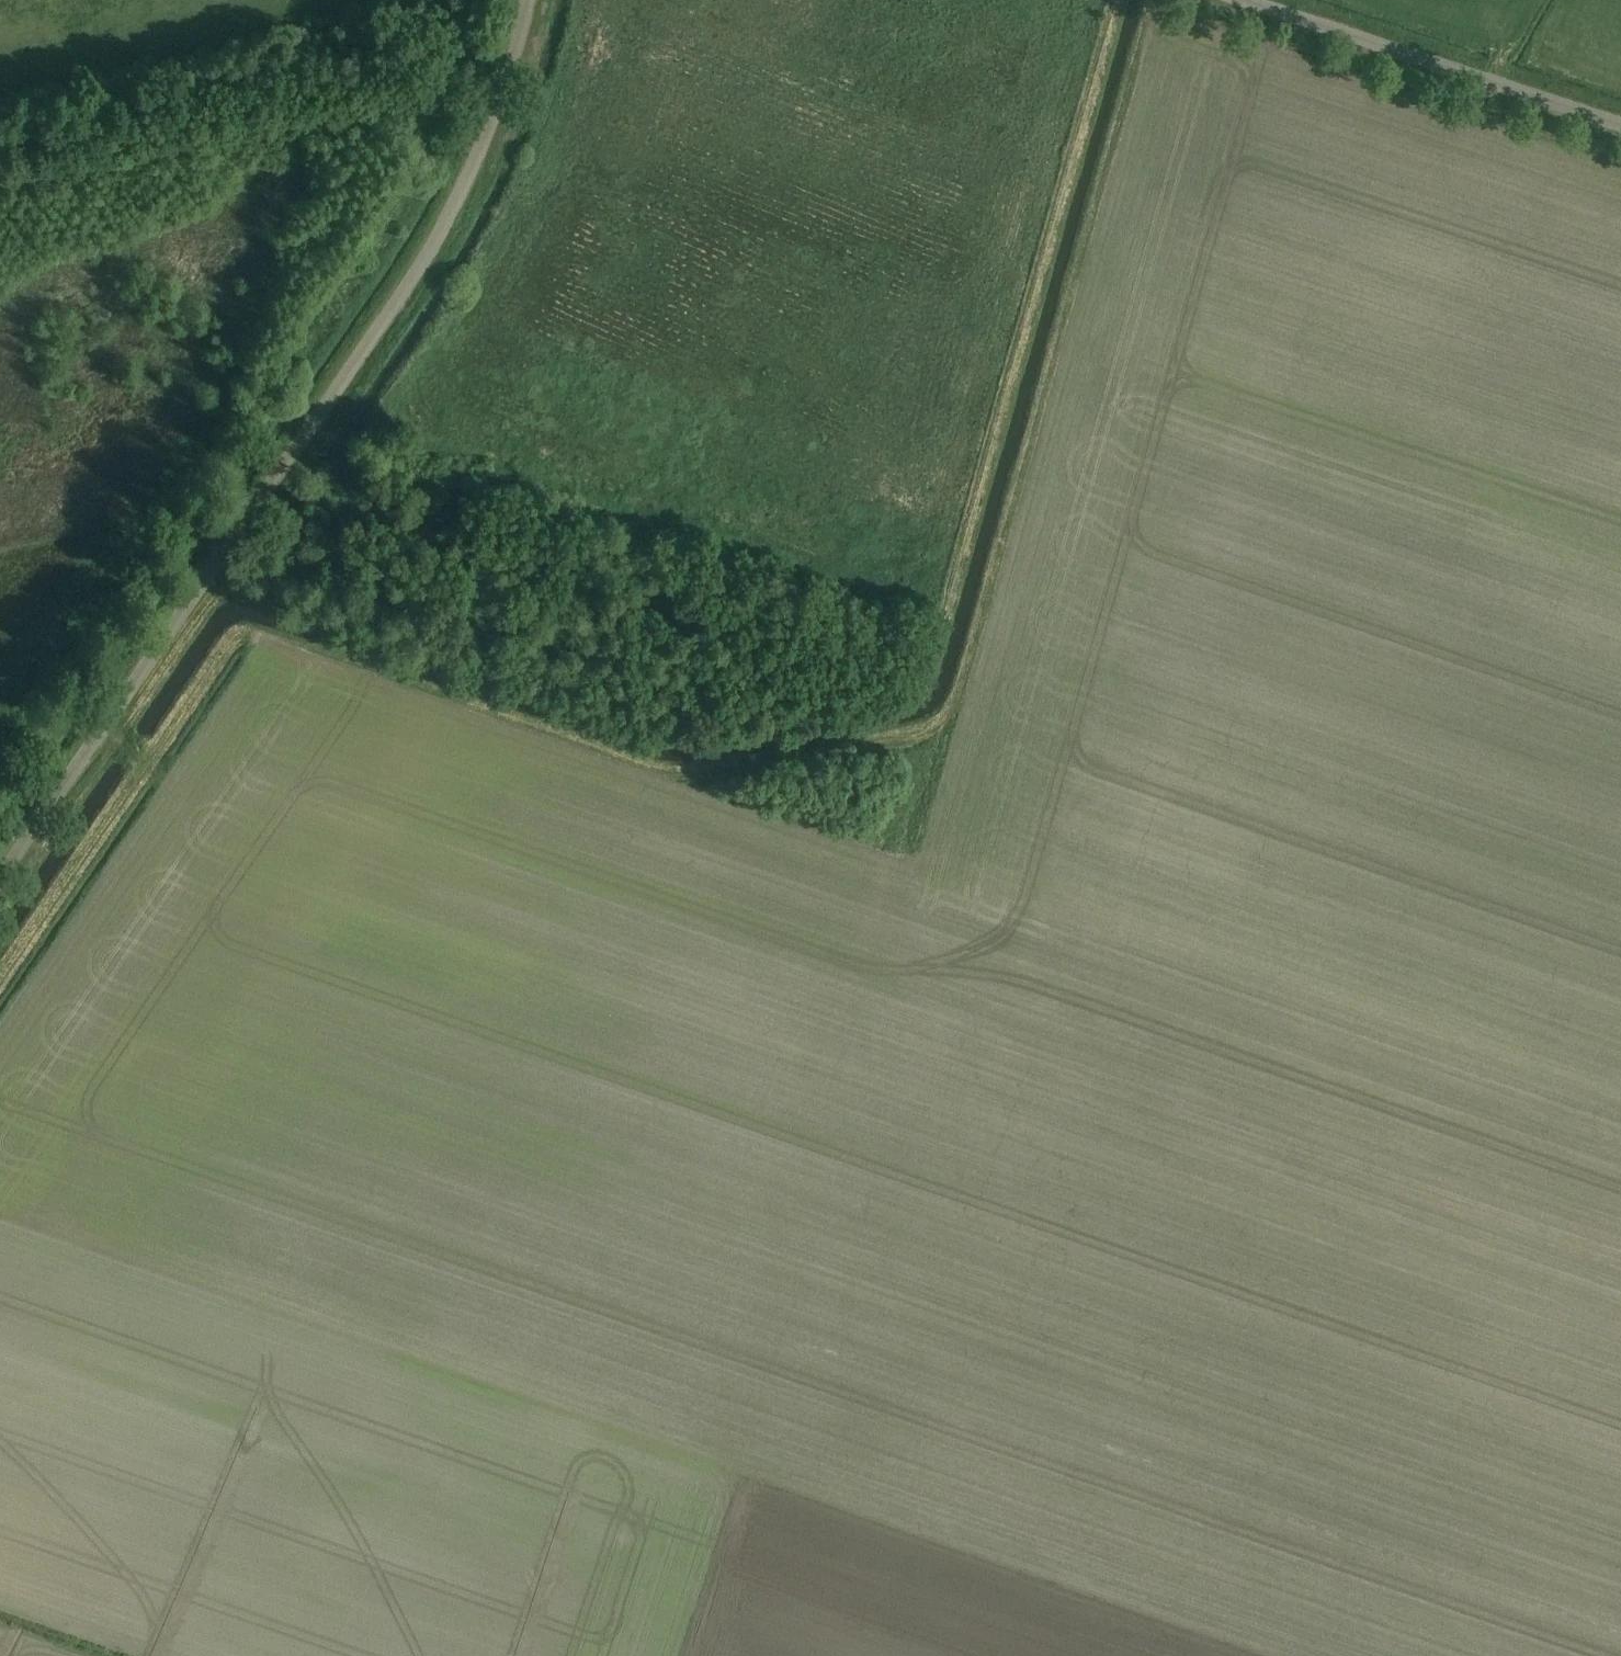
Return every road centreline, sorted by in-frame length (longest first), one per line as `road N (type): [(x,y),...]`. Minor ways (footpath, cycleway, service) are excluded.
road 1 (unclassified): [(0,878),(452,209),(490,125),(527,0)]
road 2 (unclassified): [(1620,125),(1245,0)]

